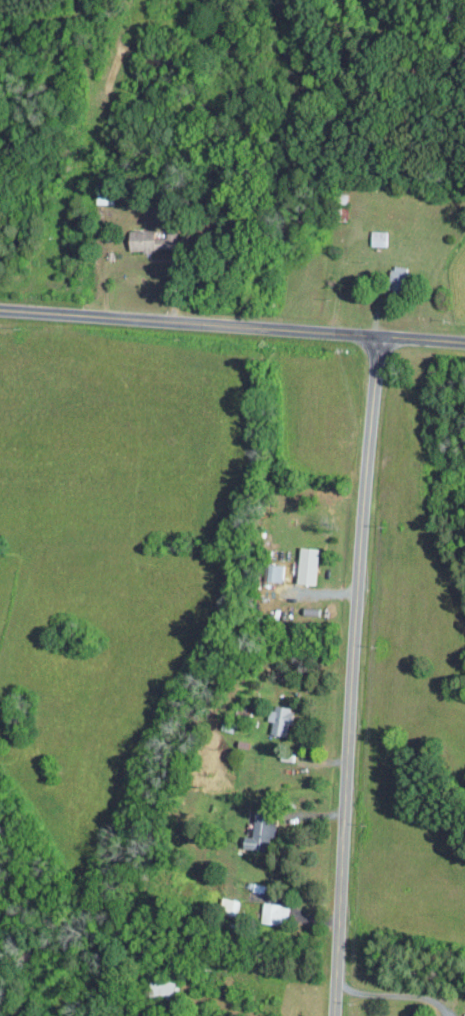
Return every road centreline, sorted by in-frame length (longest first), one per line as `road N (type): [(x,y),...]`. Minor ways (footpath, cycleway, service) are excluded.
road 1 (residential): [(333,1015),(379,343)]
road 2 (residential): [(464,348),(0,314)]

